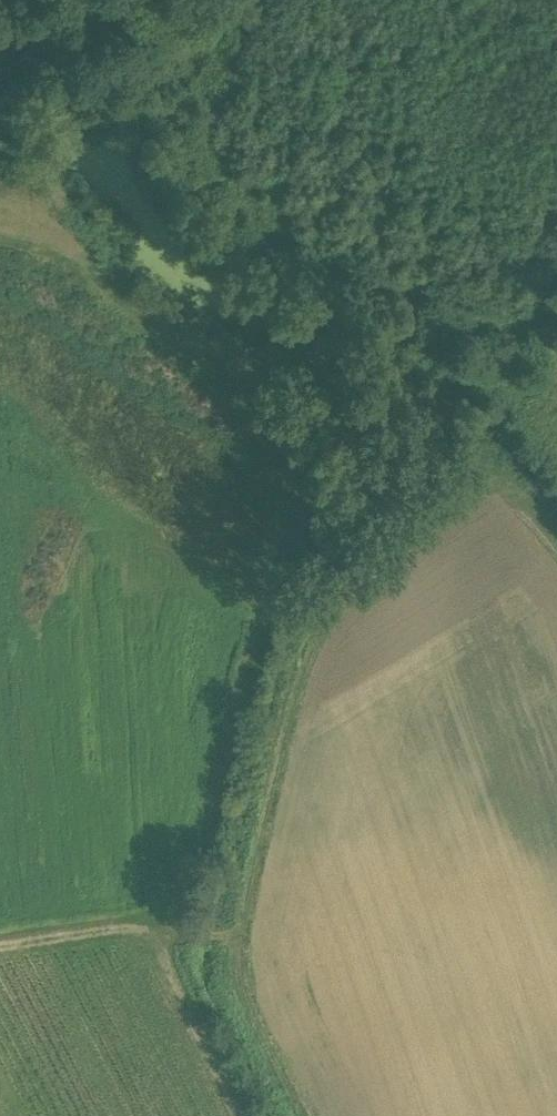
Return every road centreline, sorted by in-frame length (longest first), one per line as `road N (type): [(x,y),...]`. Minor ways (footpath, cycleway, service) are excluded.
road 1 (track): [(113,293),(245,364),(334,482),(319,538),(258,635),(205,845),(172,930)]
road 2 (track): [(556,531),(495,467),(467,476),(351,579),(313,631),(295,679),(241,916),(220,942)]
road 3 (track): [(0,950),(155,926),(220,942)]
road 4 (track): [(242,1115),(167,974),(155,926)]

